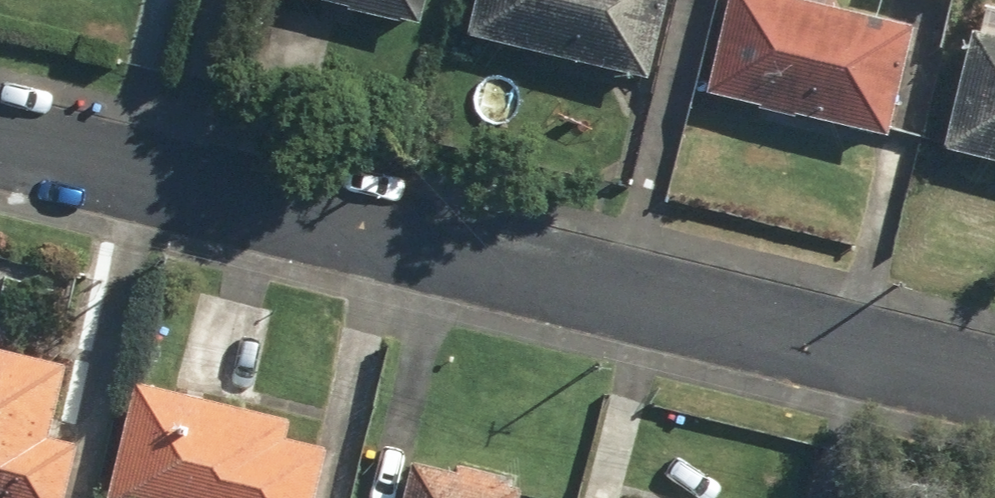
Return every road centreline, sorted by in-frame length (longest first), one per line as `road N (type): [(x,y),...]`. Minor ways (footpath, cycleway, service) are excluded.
road 1 (residential): [(0,143),(994,382)]

